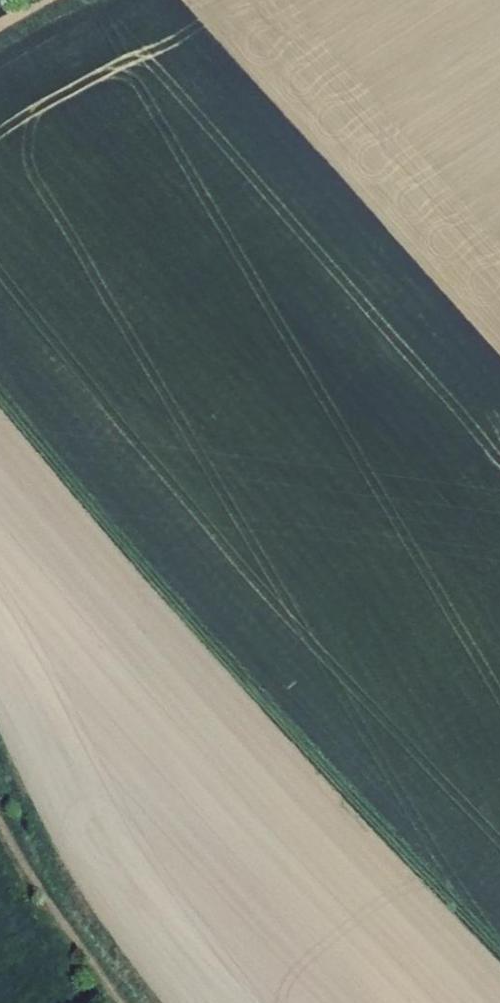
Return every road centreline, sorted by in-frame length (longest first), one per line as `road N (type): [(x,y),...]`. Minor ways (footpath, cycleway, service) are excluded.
road 1 (track): [(122,1002),(37,889),(0,821)]

